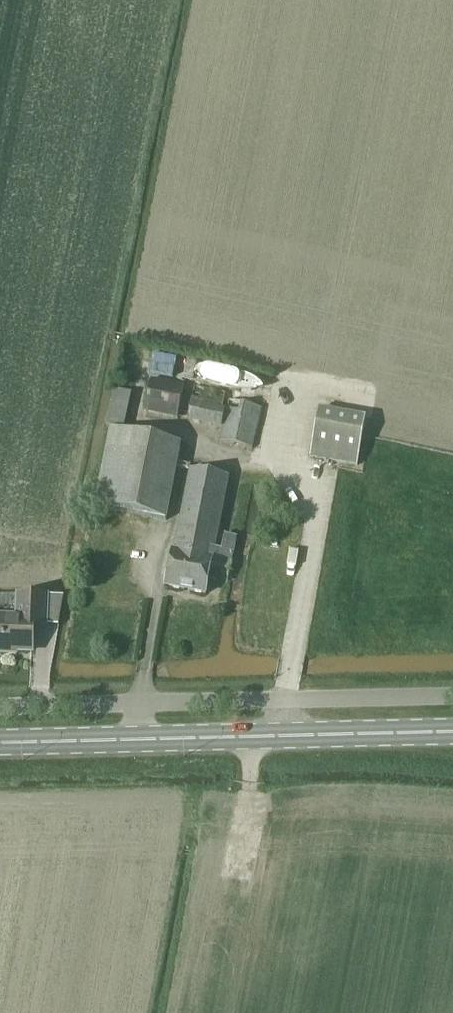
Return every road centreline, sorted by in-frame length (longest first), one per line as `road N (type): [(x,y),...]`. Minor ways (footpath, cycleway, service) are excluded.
road 1 (unclassified): [(452,699),(0,711)]
road 2 (secondary): [(0,743),(452,732)]

